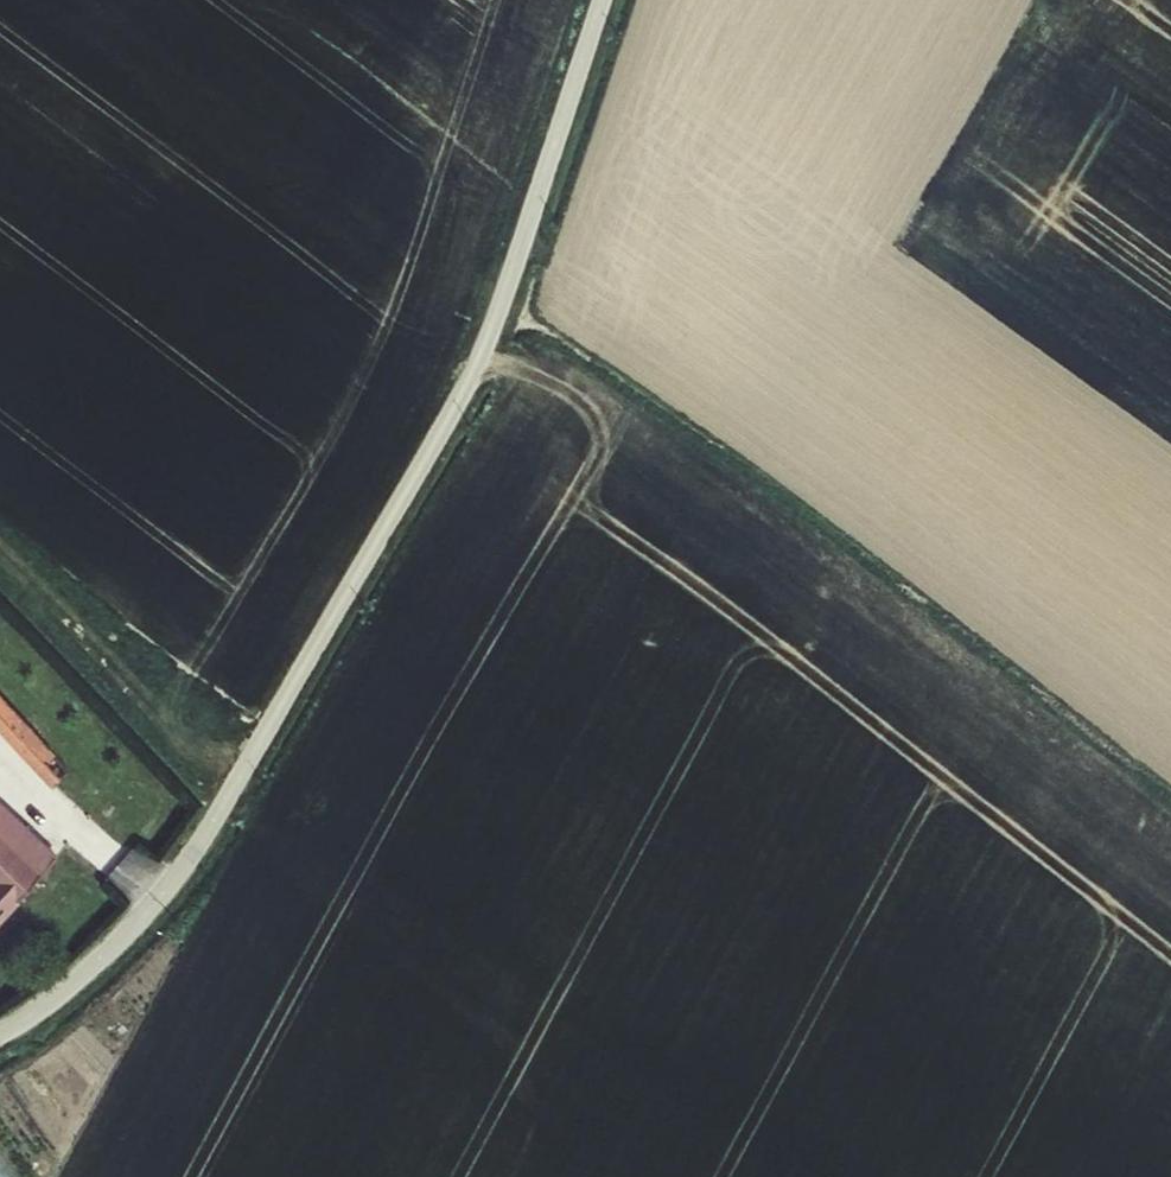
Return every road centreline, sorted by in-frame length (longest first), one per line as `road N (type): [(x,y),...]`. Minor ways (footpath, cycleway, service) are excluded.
road 1 (unclassified): [(601,0),(497,317),(437,443),(177,877),(105,958),(0,1037)]

